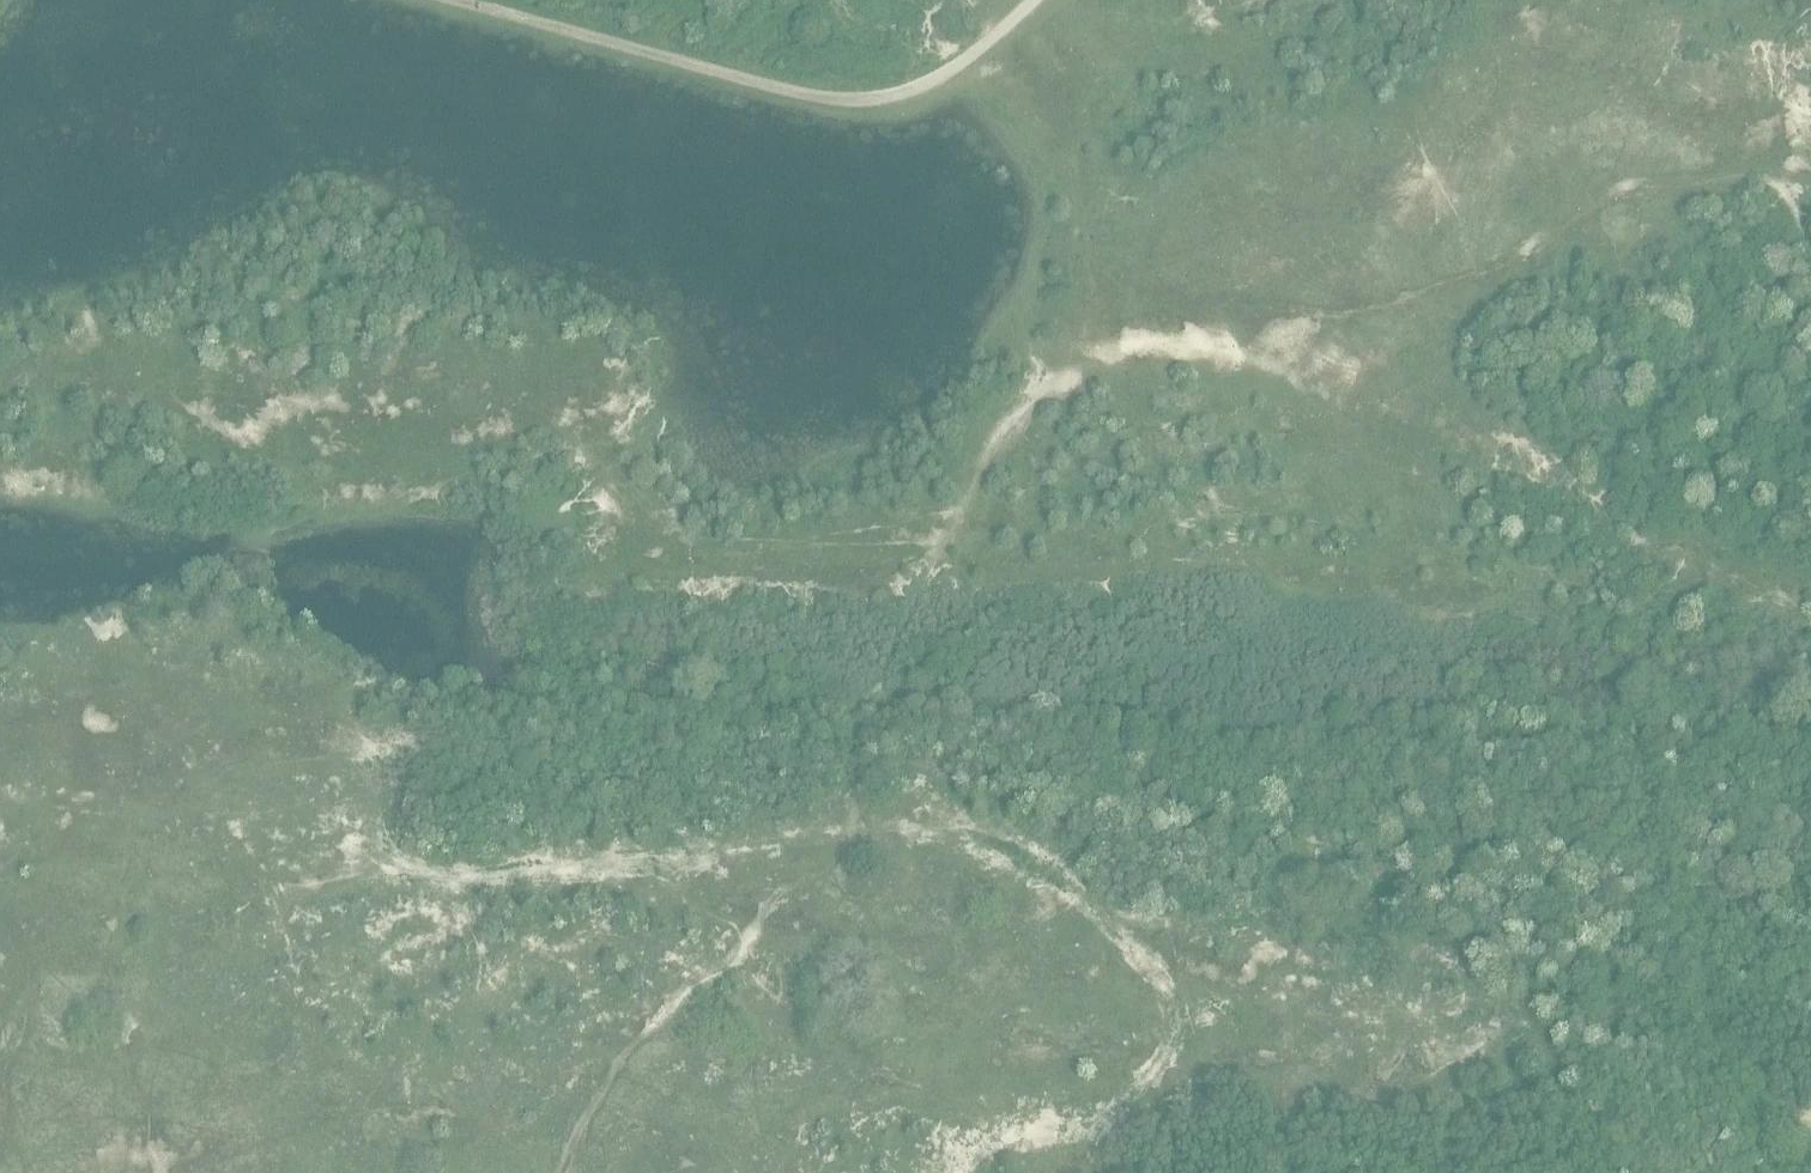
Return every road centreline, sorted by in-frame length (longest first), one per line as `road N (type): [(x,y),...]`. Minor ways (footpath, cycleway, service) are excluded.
road 1 (track): [(468,0),(832,96),(909,92),(1000,40),(1029,0)]

